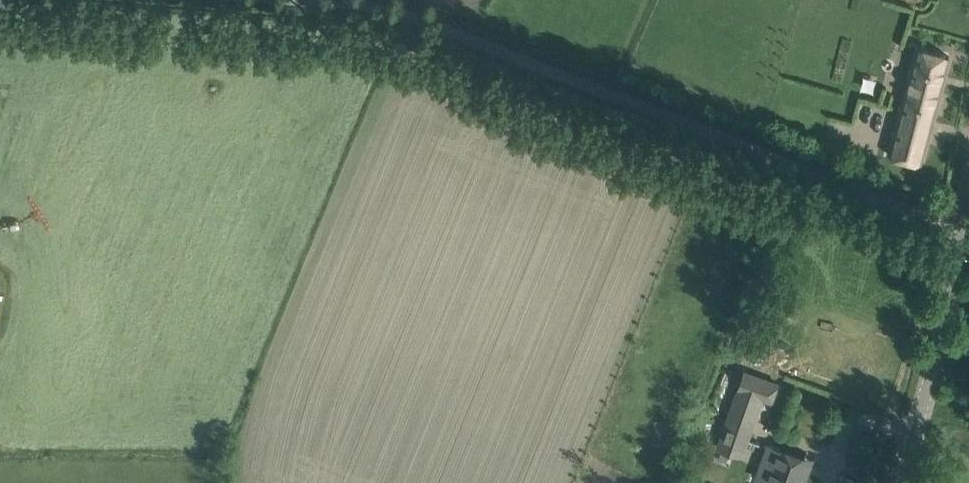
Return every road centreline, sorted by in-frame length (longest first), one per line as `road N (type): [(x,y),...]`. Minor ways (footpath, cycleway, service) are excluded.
road 1 (track): [(963,235),(439,27),(378,6),(309,0)]
road 2 (tertiary): [(903,482),(968,204)]

